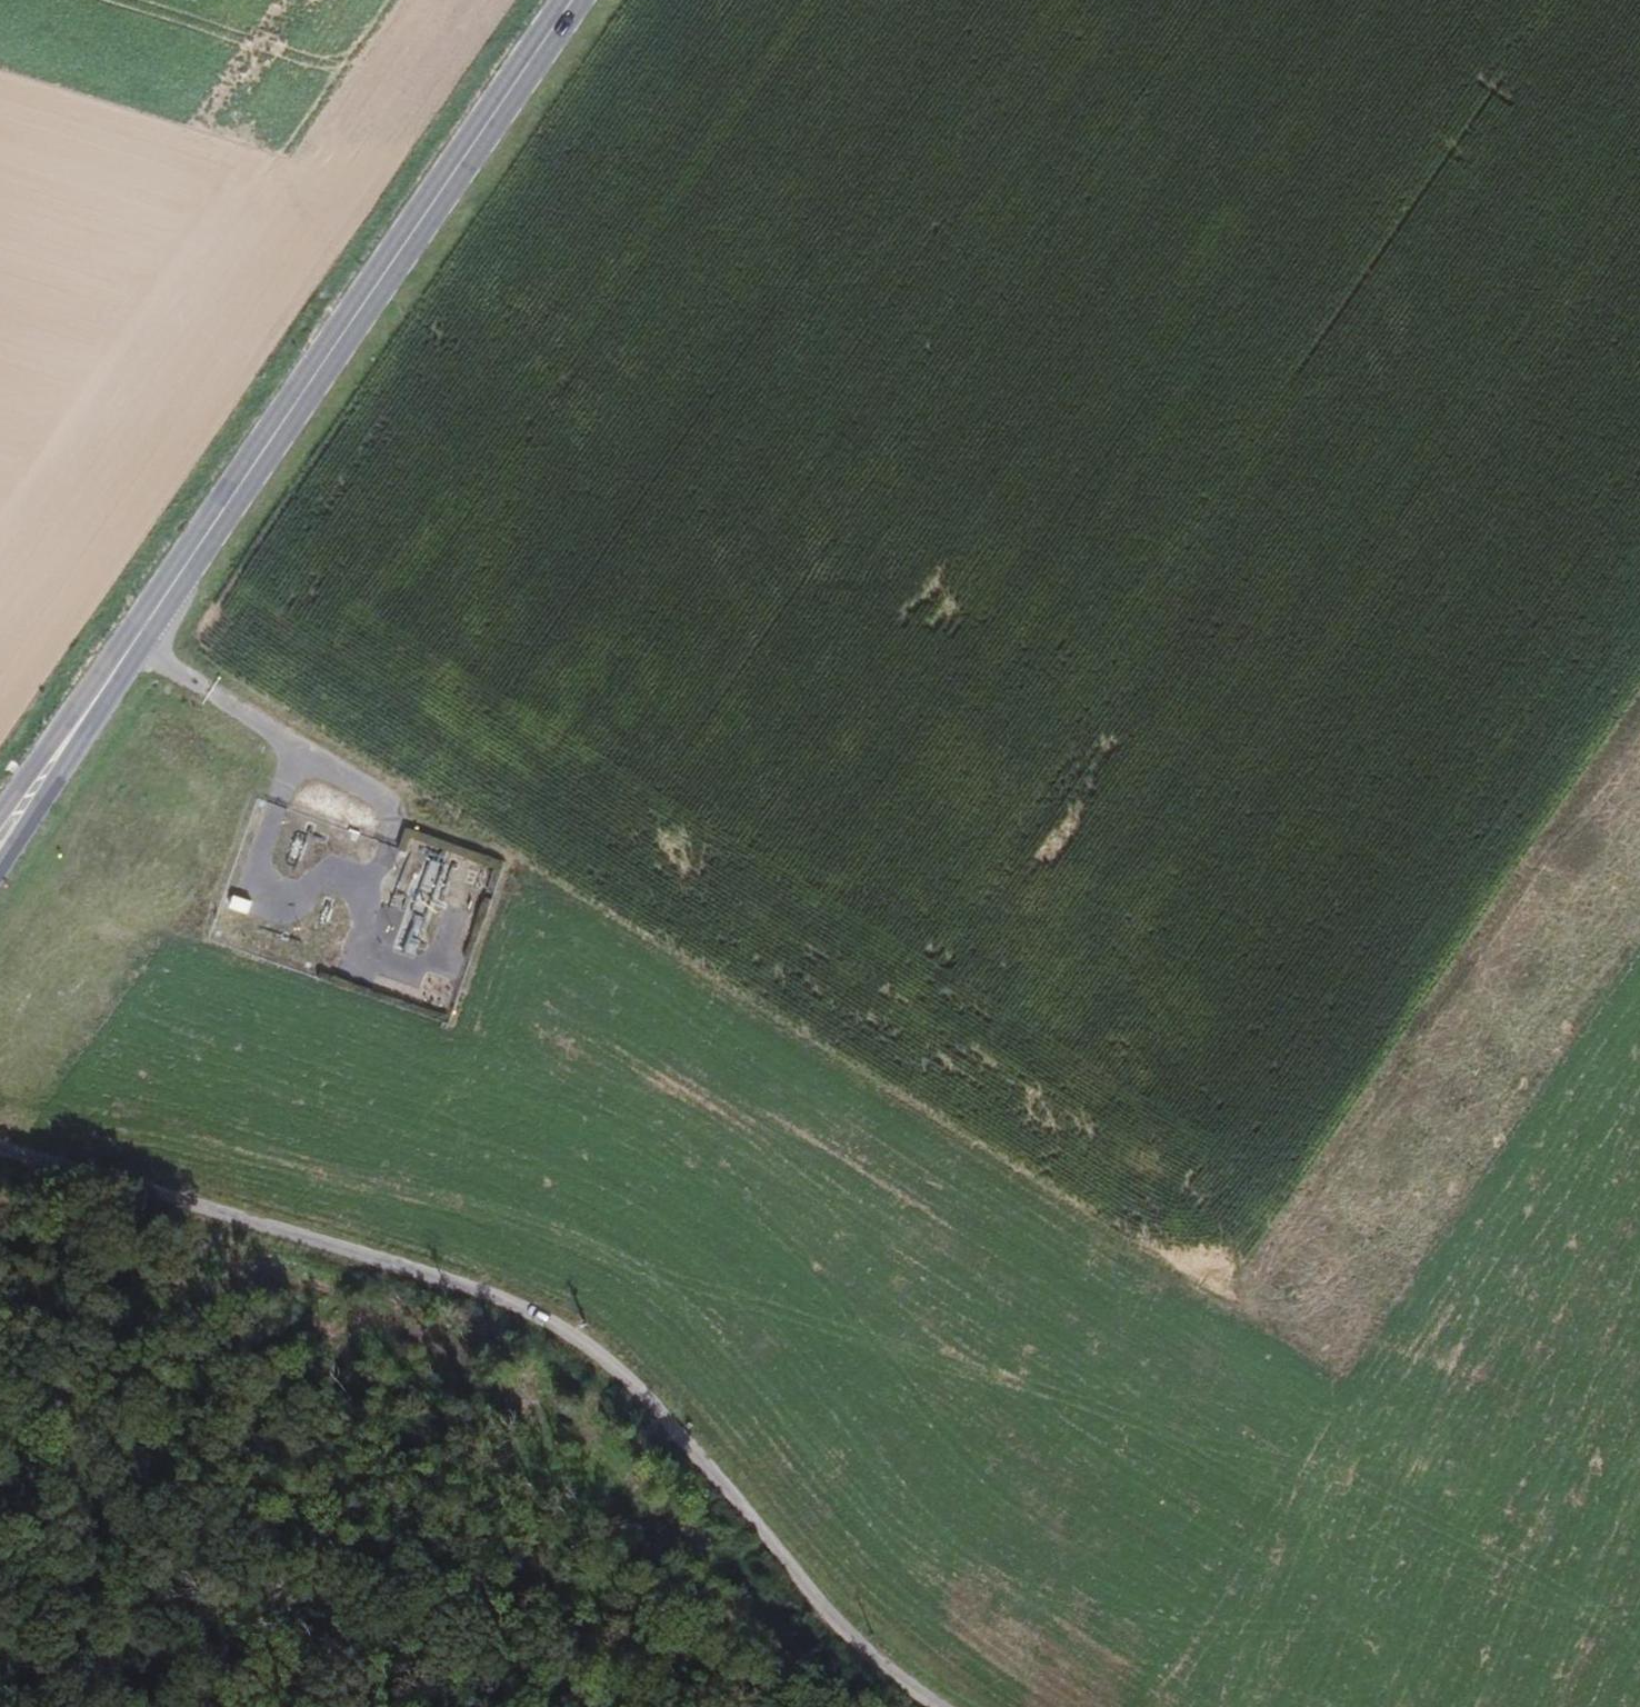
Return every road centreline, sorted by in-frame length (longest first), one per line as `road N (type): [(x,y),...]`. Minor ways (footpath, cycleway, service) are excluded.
road 1 (track): [(0,1152),(528,1311),(746,1488),(993,1706)]
road 2 (secondary): [(565,0),(0,826)]

